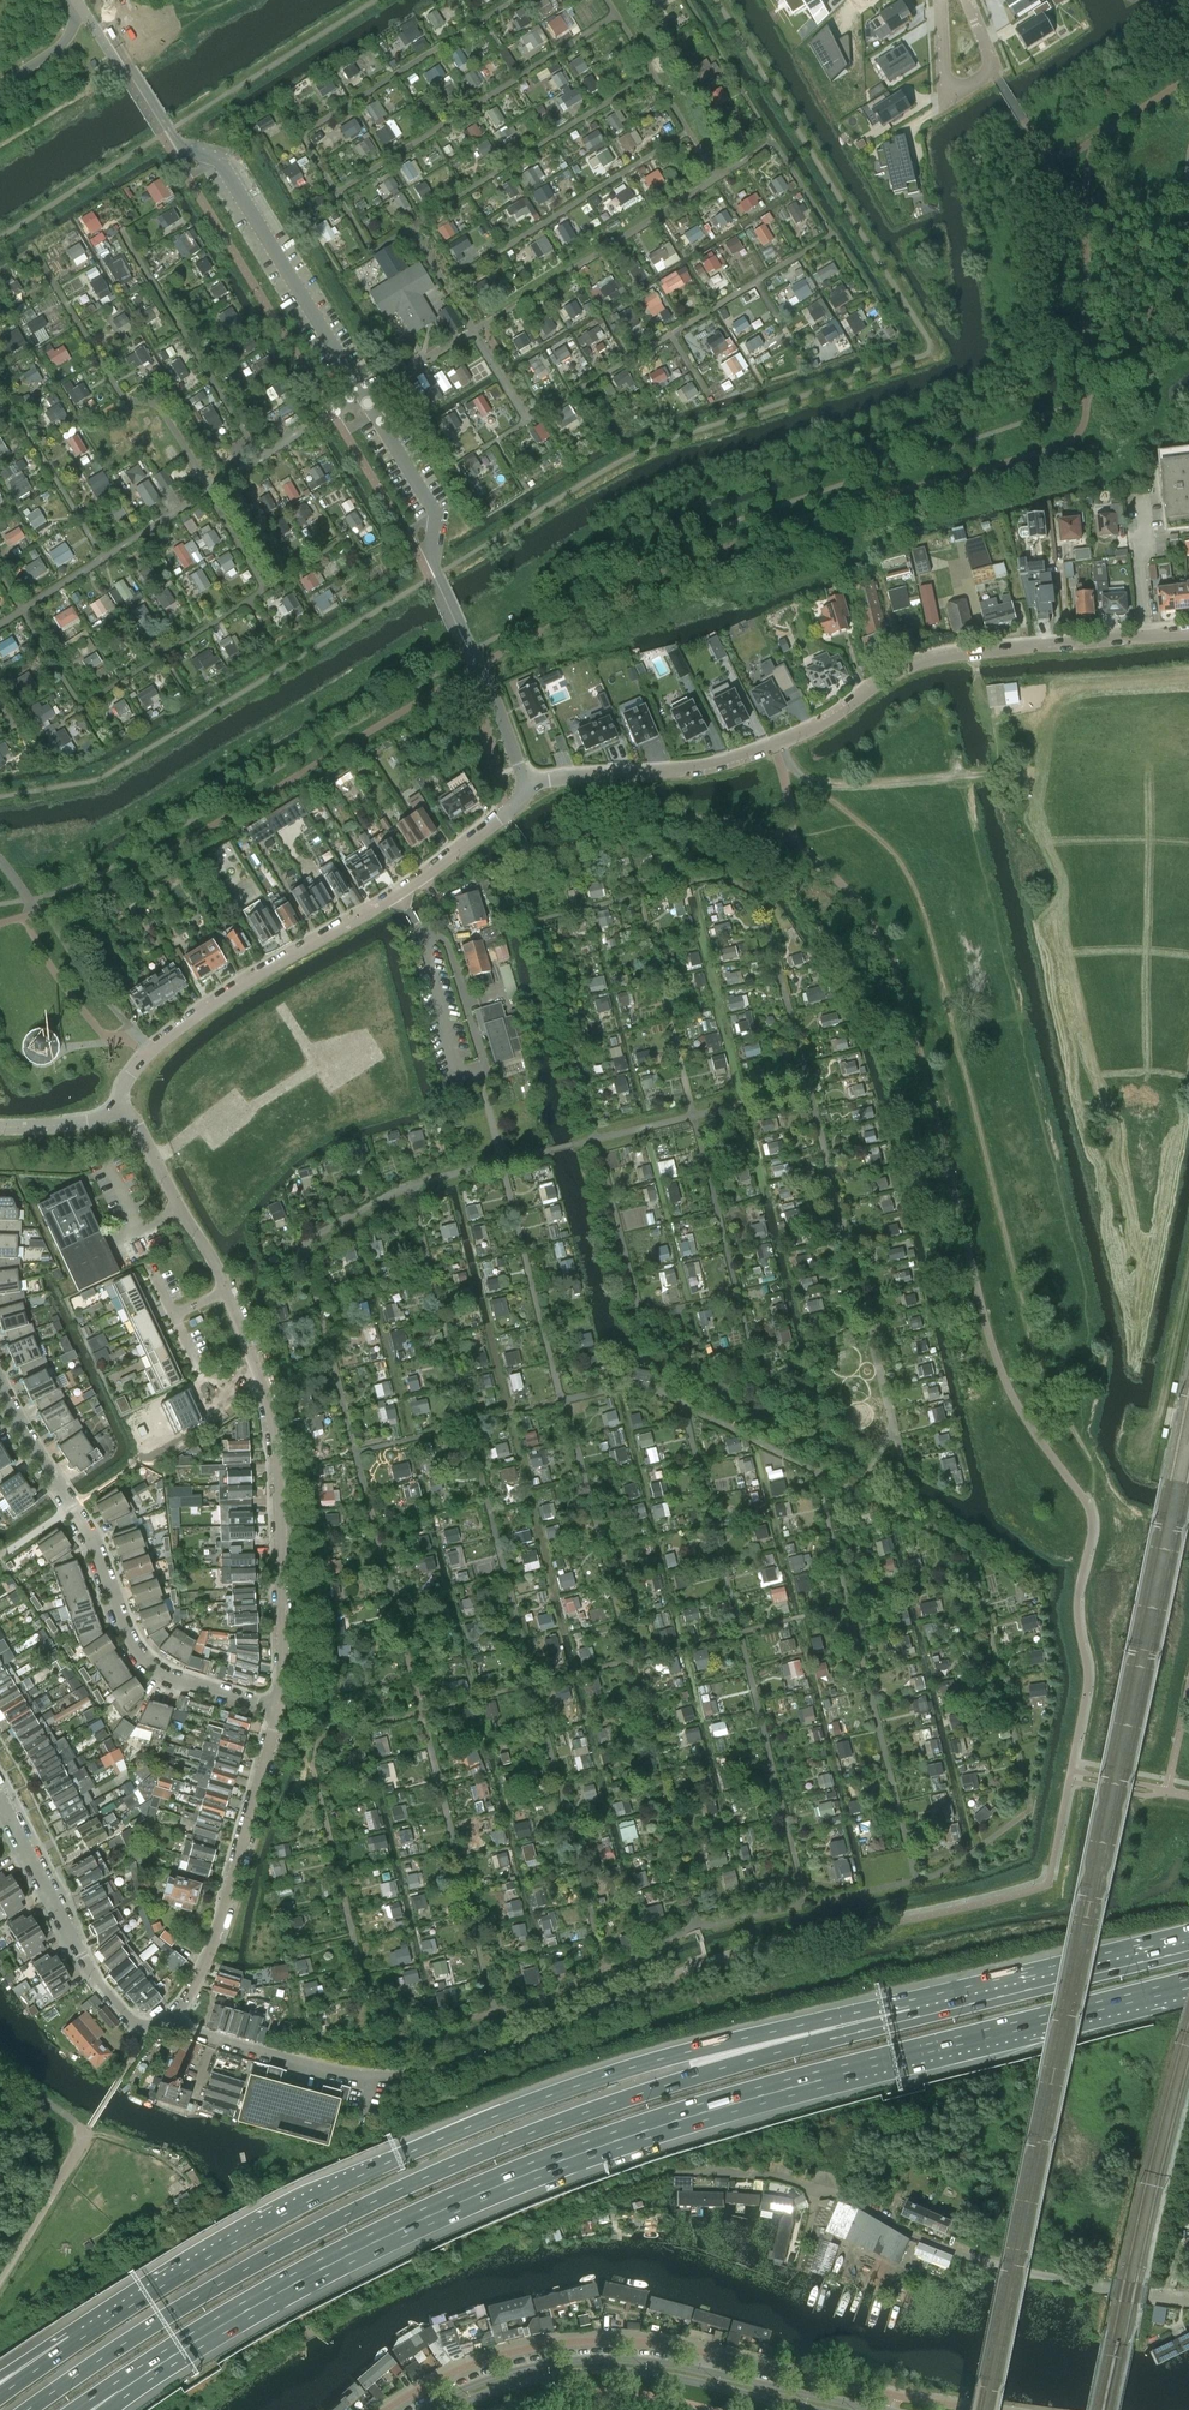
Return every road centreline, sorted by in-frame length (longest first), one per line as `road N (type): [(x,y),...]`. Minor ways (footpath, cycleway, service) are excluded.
road 1 (motorway): [(114,2387),(343,2252),(562,2154),(727,2099),(1188,1982)]
road 2 (motorway): [(912,2014),(624,2100),(434,2173),(213,2284),(21,2409)]
road 3 (motorway): [(912,2014),(840,2016),(727,2041),(495,2116),(279,2217),(73,2343)]
road 4 (unclassified): [(525,784),(432,556),(436,511),(218,161),(178,139),(131,68),(111,0)]
road 5 (residential): [(525,784),(709,766),(776,747),(838,716),(890,676),(935,662),(1188,634)]
road 6 (unclassified): [(1188,2301),(1032,2273),(924,2241),(871,2210),(786,2180),(683,2173)]
road 7 (residential): [(119,1102),(134,1069),(199,1012),(398,896),(504,817),(525,784)]
road 8 (secondary): [(878,2409),(671,2364),(605,2360),(497,2378),(427,2409)]
road 9 (residential): [(277,1710),(173,1681),(139,1661),(95,1549),(0,1389)]
road 10 (residential): [(277,1710),(272,1439),(228,1288)]
road 11 (secondary): [(447,2409),(551,2379),(607,2373),(667,2377),(805,2409)]
road 12 (residential): [(173,2018),(209,1952),(277,1710)]
road 13 (motorway): [(1188,1945),(912,2014)]
road 14 (residential): [(147,2028),(129,2018),(79,1950),(0,1801)]
road 15 (residential): [(381,2079),(233,2046),(173,2018)]
road 16 (residential): [(228,1288),(119,1102)]
road 17 (residential): [(940,0),(946,85),(955,92),(982,77),(989,62),(965,0)]
road 18 (track): [(1188,1272),(1149,1449)]
road 19 (residential): [(0,2275),(85,2134),(77,2123)]
road 20 (residential): [(0,1128),(87,1122),(119,1102)]

